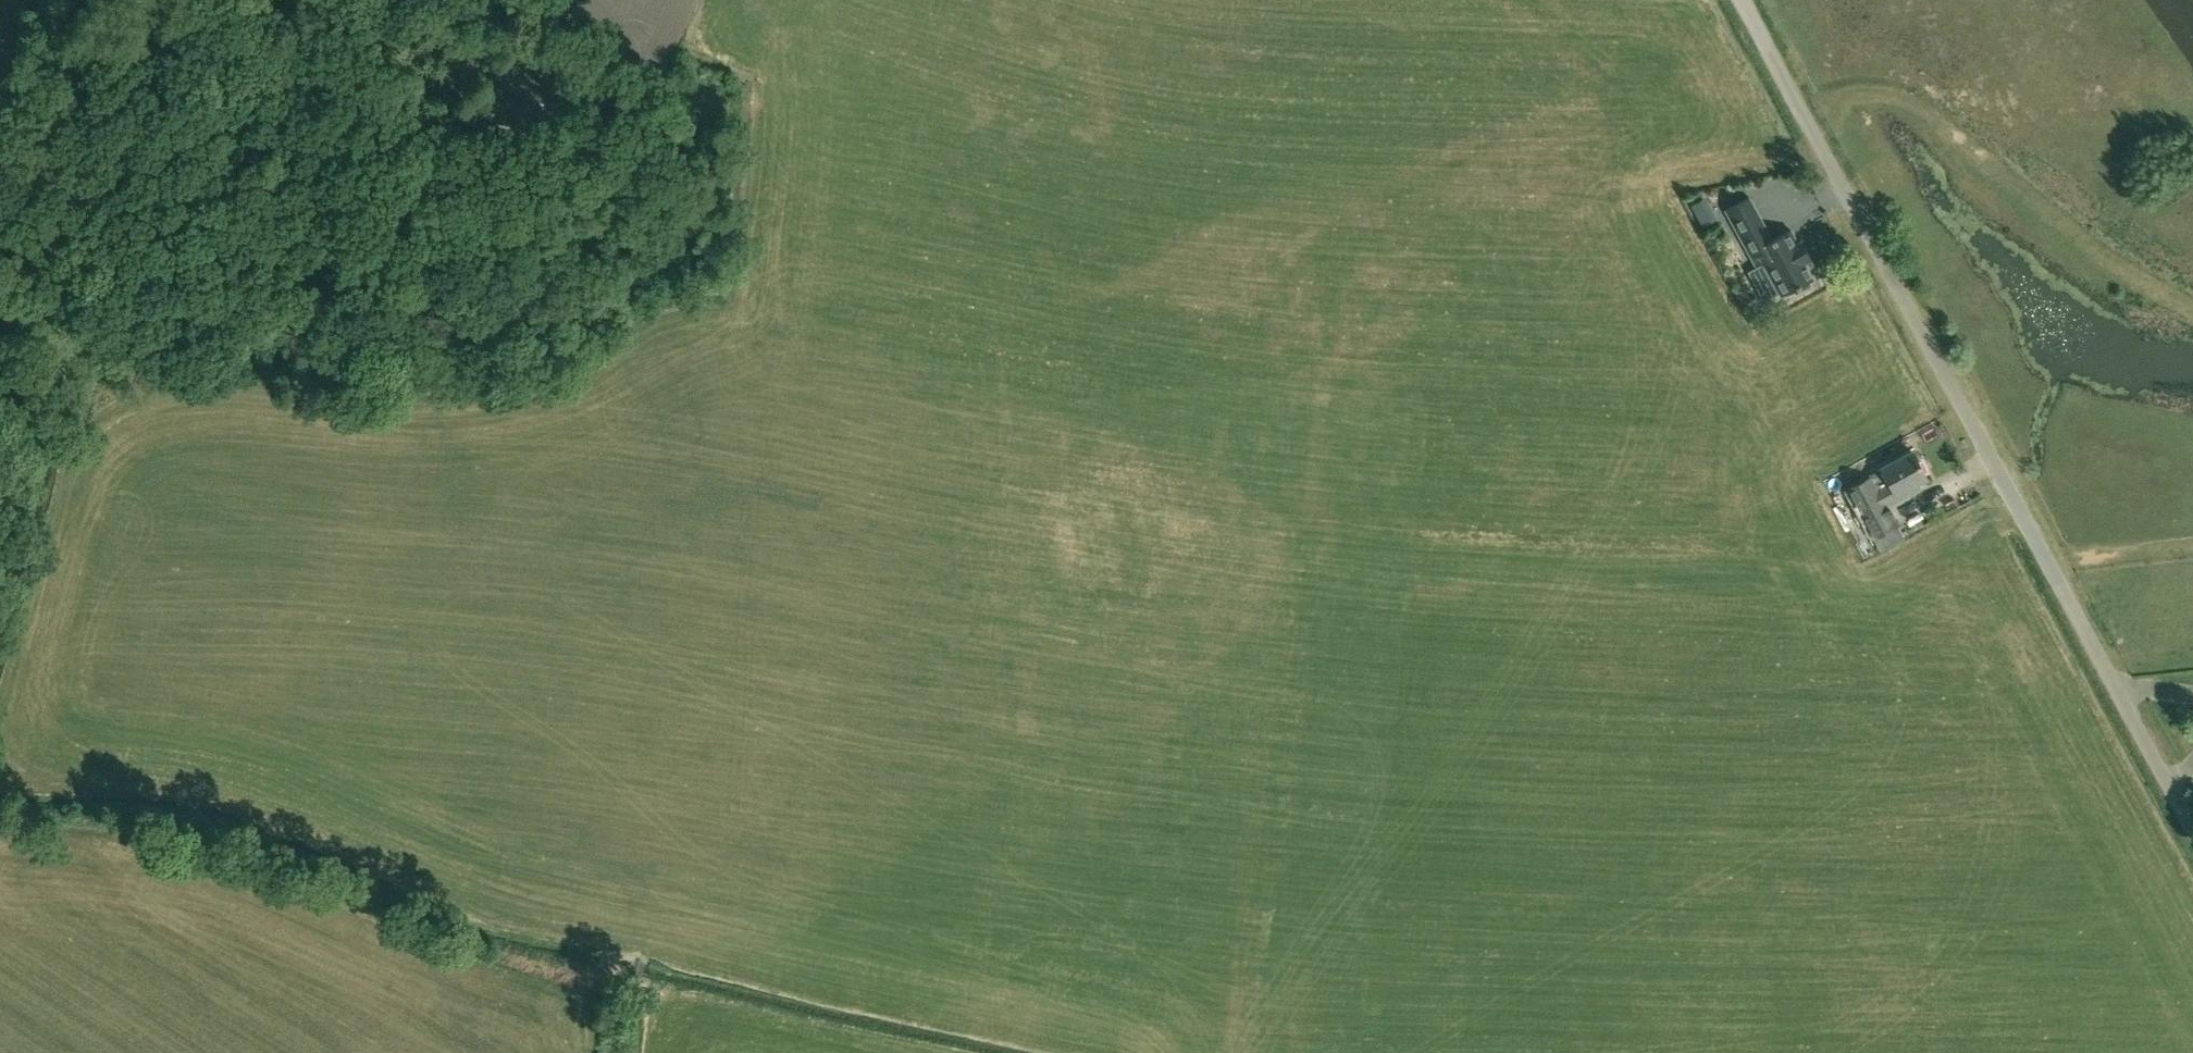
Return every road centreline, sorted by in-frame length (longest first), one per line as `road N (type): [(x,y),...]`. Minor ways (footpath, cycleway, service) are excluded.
road 1 (unclassified): [(2192,830),(1744,0)]
road 2 (track): [(476,160),(389,212),(290,245),(0,307)]

